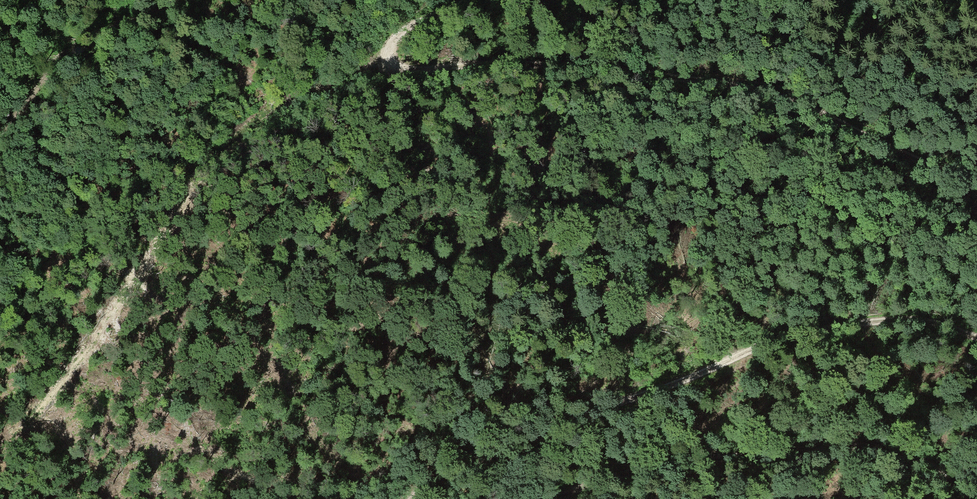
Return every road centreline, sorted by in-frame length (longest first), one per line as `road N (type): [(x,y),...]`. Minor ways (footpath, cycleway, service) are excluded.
road 1 (track): [(471,0),(395,39),(394,66),(617,69),(745,87),(976,180)]
road 2 (track): [(407,498),(443,472),(795,331),(856,318),(976,339)]
road 3 (track): [(961,498),(948,478),(907,451),(796,443),(574,483),(552,498)]
road 4 (track): [(0,133),(79,45),(115,20),(181,0)]

